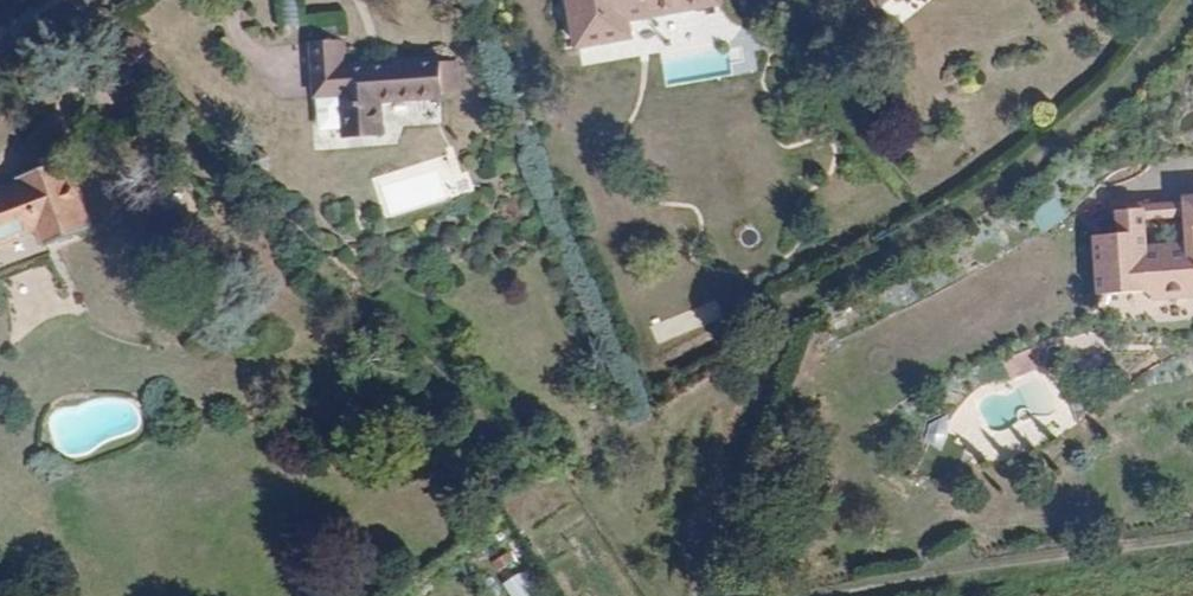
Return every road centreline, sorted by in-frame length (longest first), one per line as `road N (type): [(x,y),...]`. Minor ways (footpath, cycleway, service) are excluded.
road 1 (residential): [(1185,0),(1107,97),(1011,181)]

